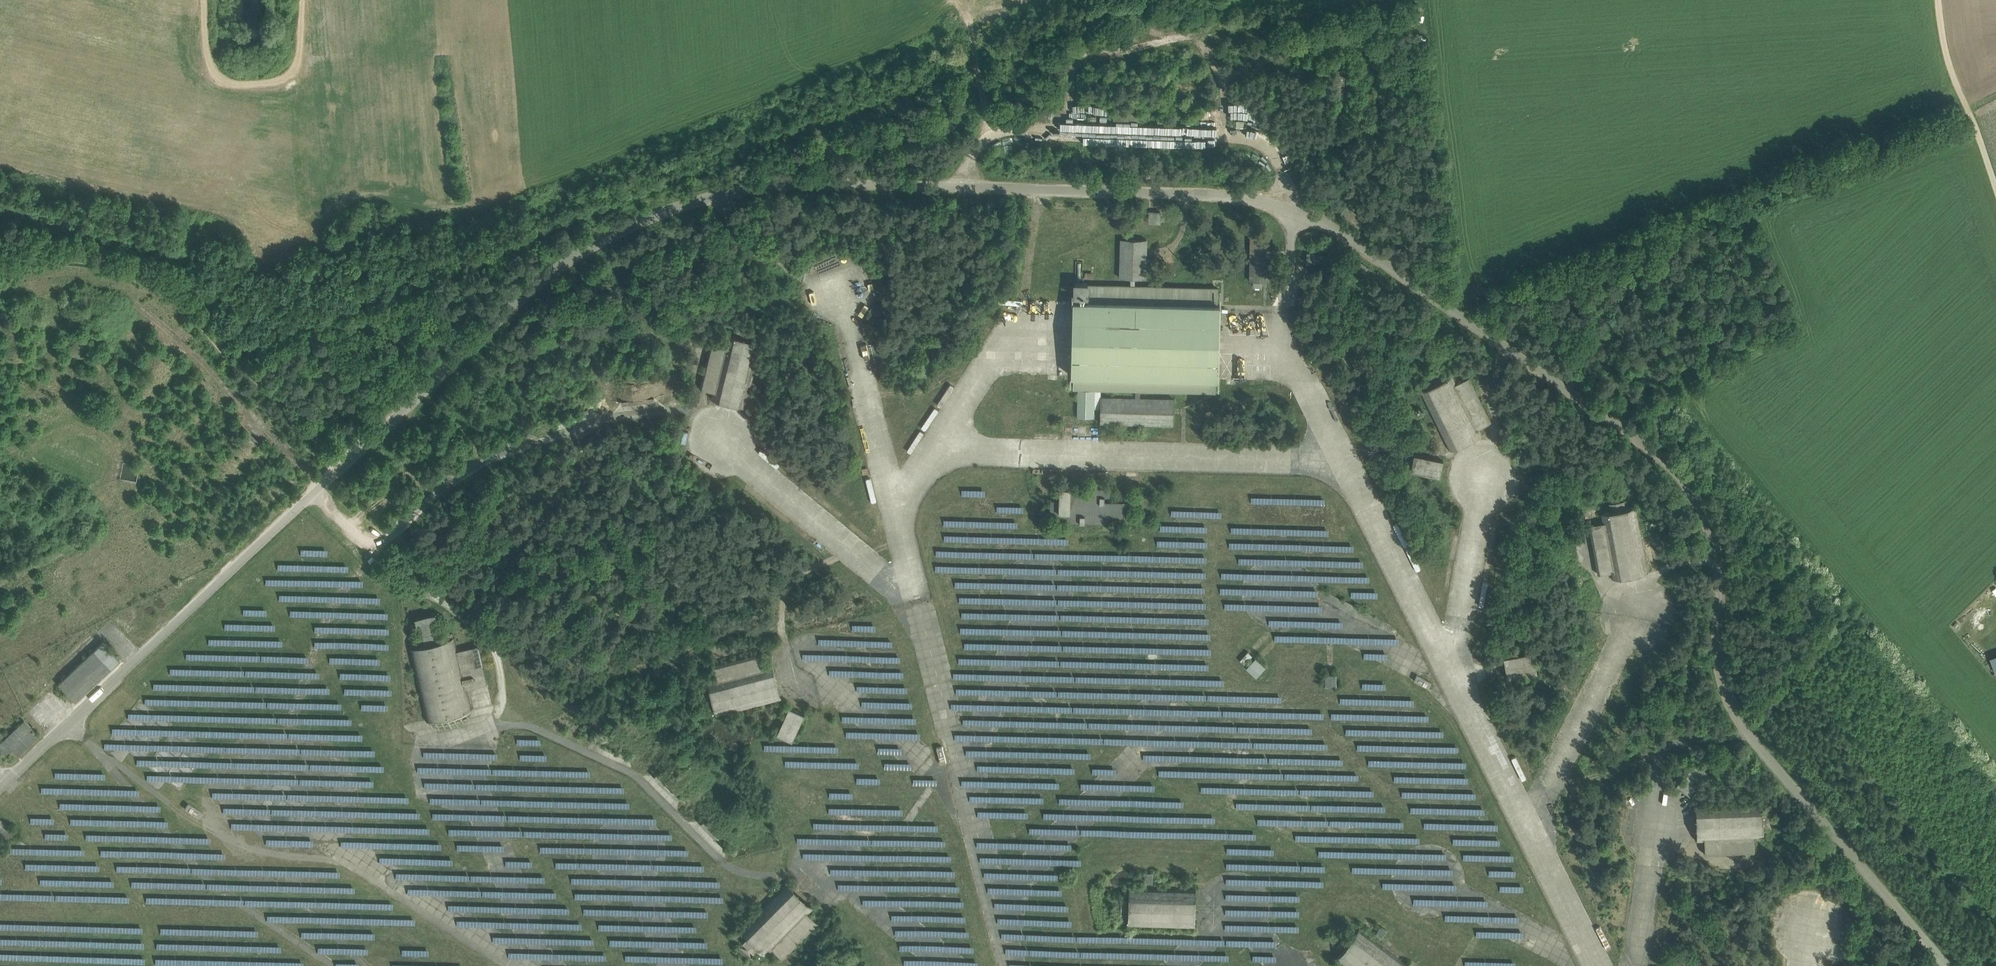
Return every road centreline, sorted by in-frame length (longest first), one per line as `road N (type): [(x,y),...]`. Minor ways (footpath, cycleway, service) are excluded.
road 1 (unclassified): [(0,788),(527,293),(637,223),(738,190),(810,182),(1226,196),(1332,229),(1678,472),(1714,534),(1719,662),(1732,701),(1947,965)]
road 2 (track): [(1942,0),(1949,60),(1995,181)]
road 3 (track): [(136,305),(109,287),(73,279),(0,293)]
road 4 (track): [(1040,189),(1021,313)]

